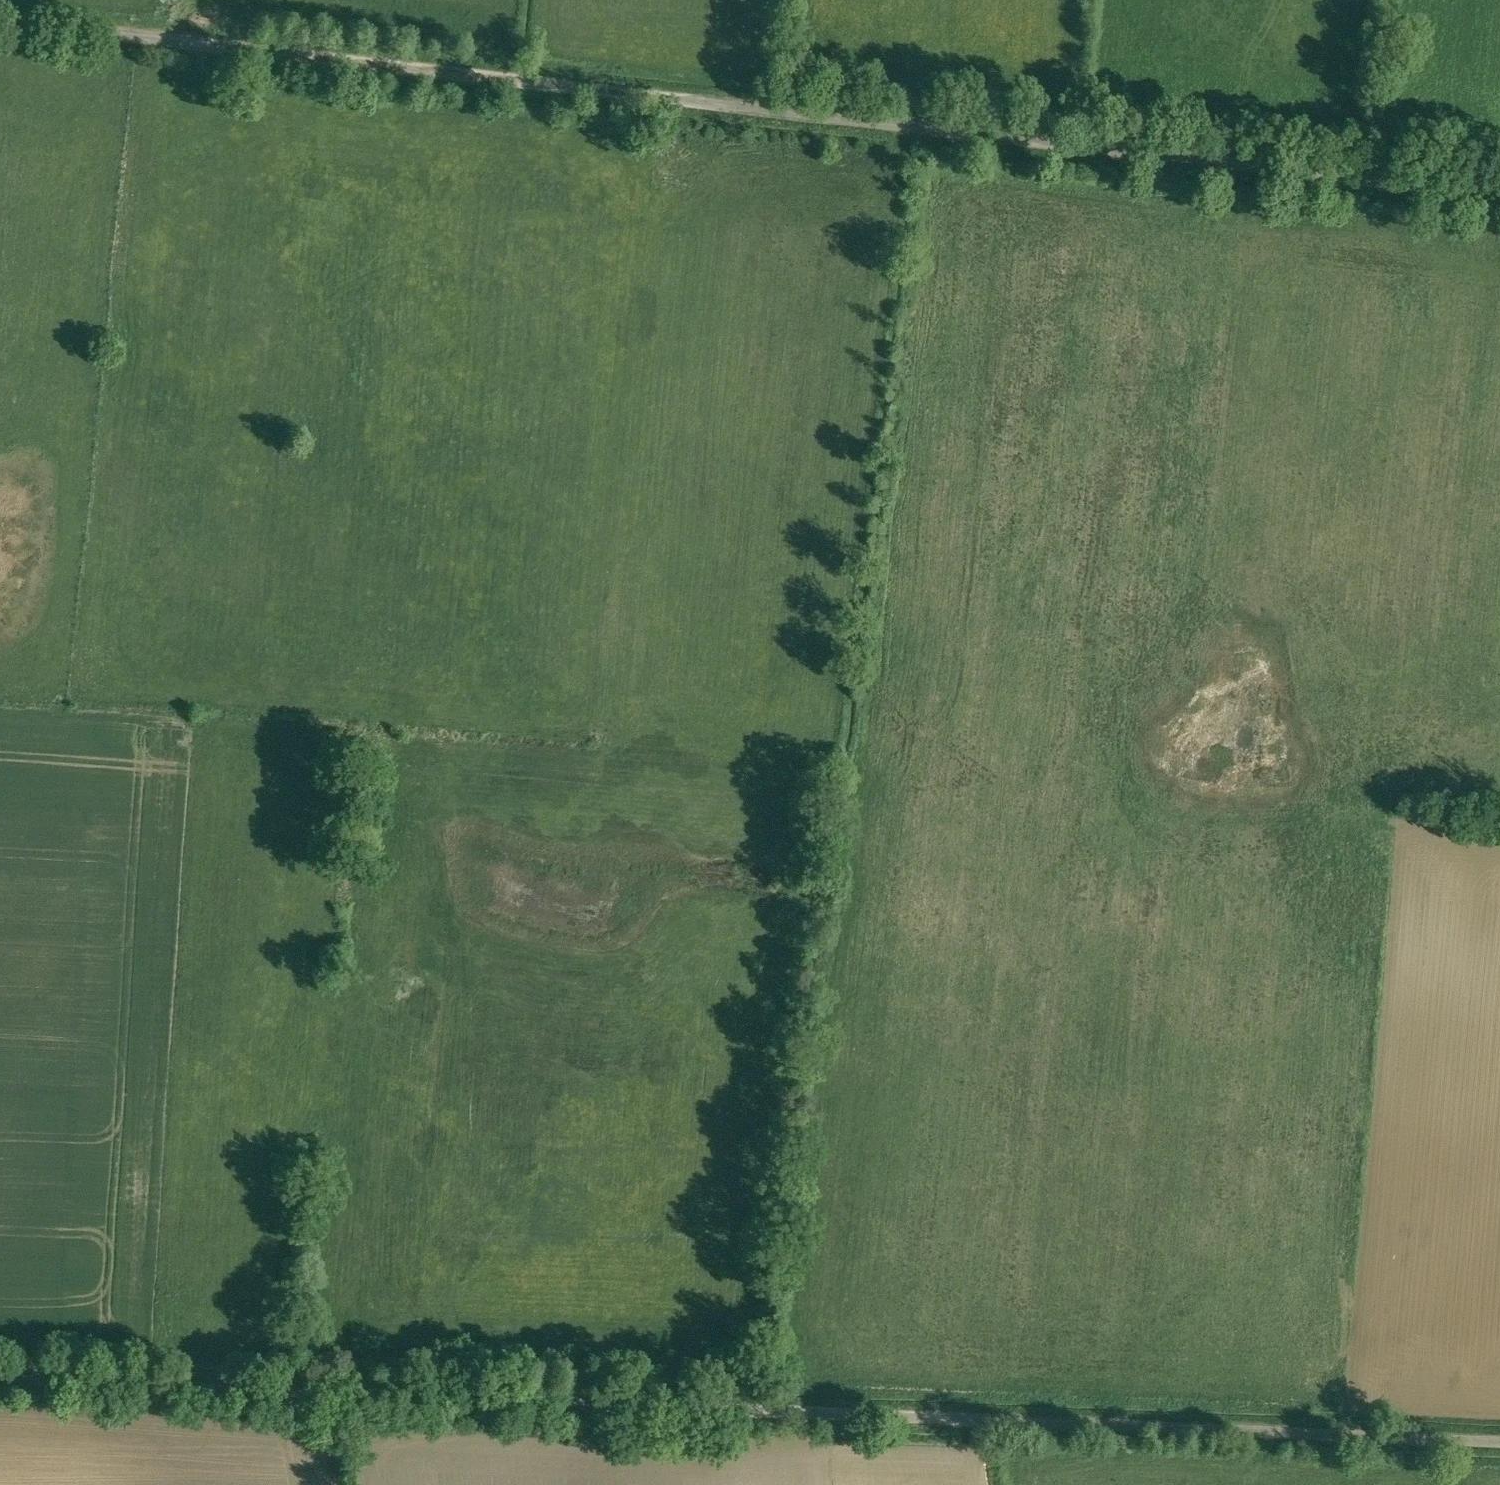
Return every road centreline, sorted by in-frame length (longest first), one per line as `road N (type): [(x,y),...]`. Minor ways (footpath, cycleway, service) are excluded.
road 1 (track): [(1499,201),(1095,154),(832,106),(0,10)]
road 2 (track): [(0,1371),(1499,1435)]

